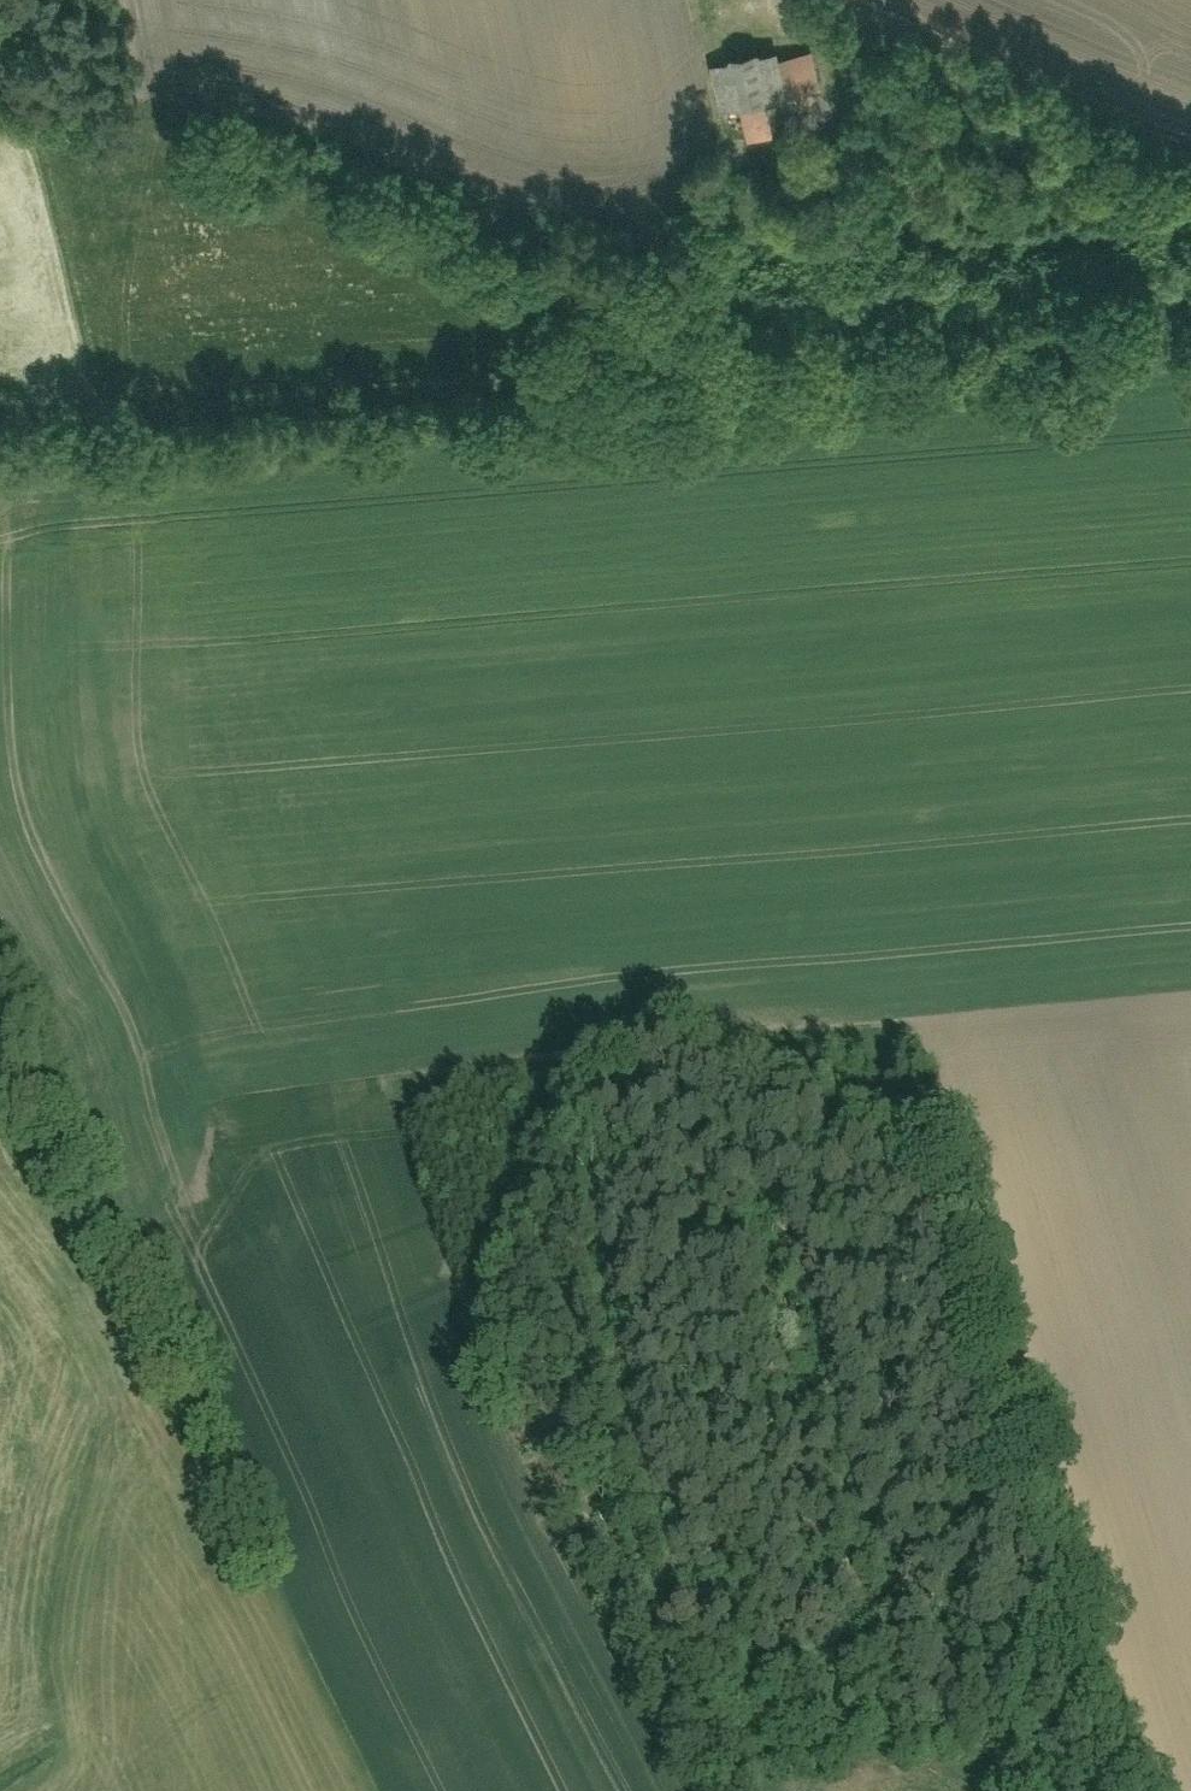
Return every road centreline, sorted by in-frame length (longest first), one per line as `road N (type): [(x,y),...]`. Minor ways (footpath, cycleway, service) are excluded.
road 1 (track): [(1190,322),(0,405)]

